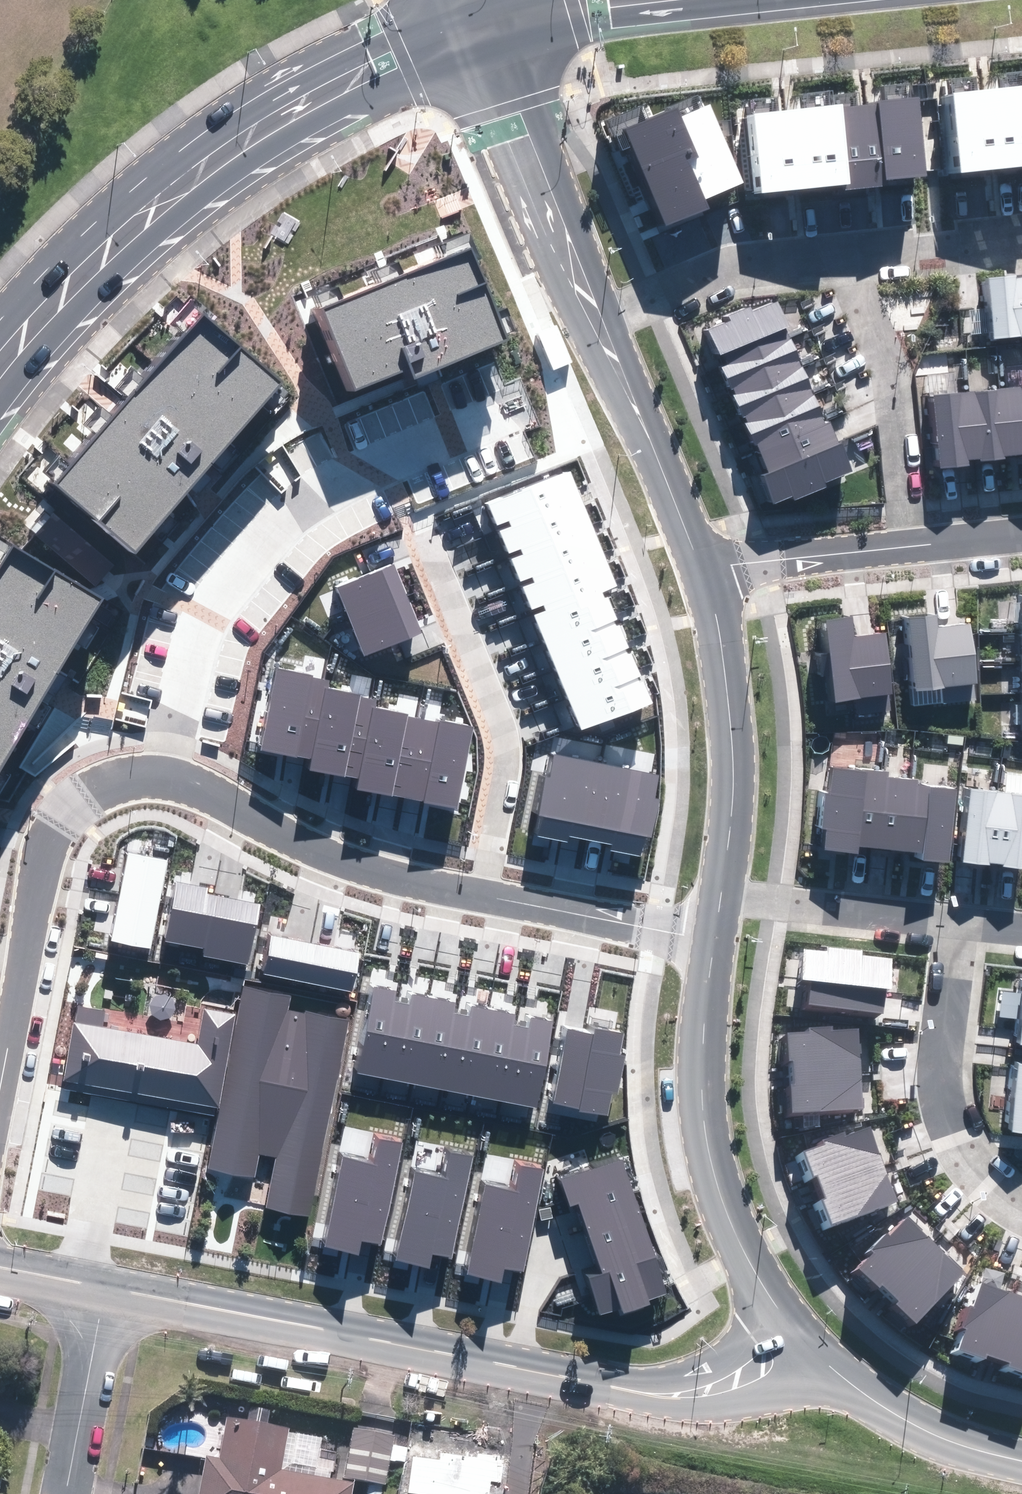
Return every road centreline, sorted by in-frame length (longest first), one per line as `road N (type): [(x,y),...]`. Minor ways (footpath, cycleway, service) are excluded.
road 1 (residential): [(106,1284),(643,1388),(701,1391),(758,1375),(809,1343)]
road 2 (secondary): [(483,50),(327,116),(196,202),(40,350),(0,403)]
road 3 (secondary): [(0,328),(178,152),(317,64),(465,0)]
road 4 (residential): [(160,776),(200,626),(316,482),(510,410)]
road 5 (tertiary): [(717,935),(702,1079),(709,1148),(745,1251),(809,1343)]
road 6 (residential): [(480,890),(507,739),(431,539)]
road 7 (residential): [(160,776),(90,792),(43,844),(0,1064)]
road 8 (residential): [(480,890),(321,851),(206,786),(160,776)]
road 9 (residential): [(949,921),(938,1125),(953,1162),(985,1198),(1021,1217)]
road 10 (tertiary): [(703,565),(717,609),(733,745),(720,894)]
road 11 (residential): [(839,254),(891,369),(909,540)]
road 12 (tertiary): [(597,320),(703,565)]
road 13 (residential): [(597,320),(731,267),(839,254)]
road 14 (tertiary): [(809,1343),(901,1414),(959,1440),(1021,1456)]
road 15 (secondary): [(718,0),(592,15),(483,50)]
road 16 (residential): [(717,935),(480,890)]
road 17 (residential): [(720,894),(949,921)]
road 18 (tertiary): [(572,258),(483,50)]
road 19 (residential): [(65,1493),(106,1284)]
road 20 (residential): [(703,565),(909,540)]
road 21 (residential): [(839,254),(1021,238)]

